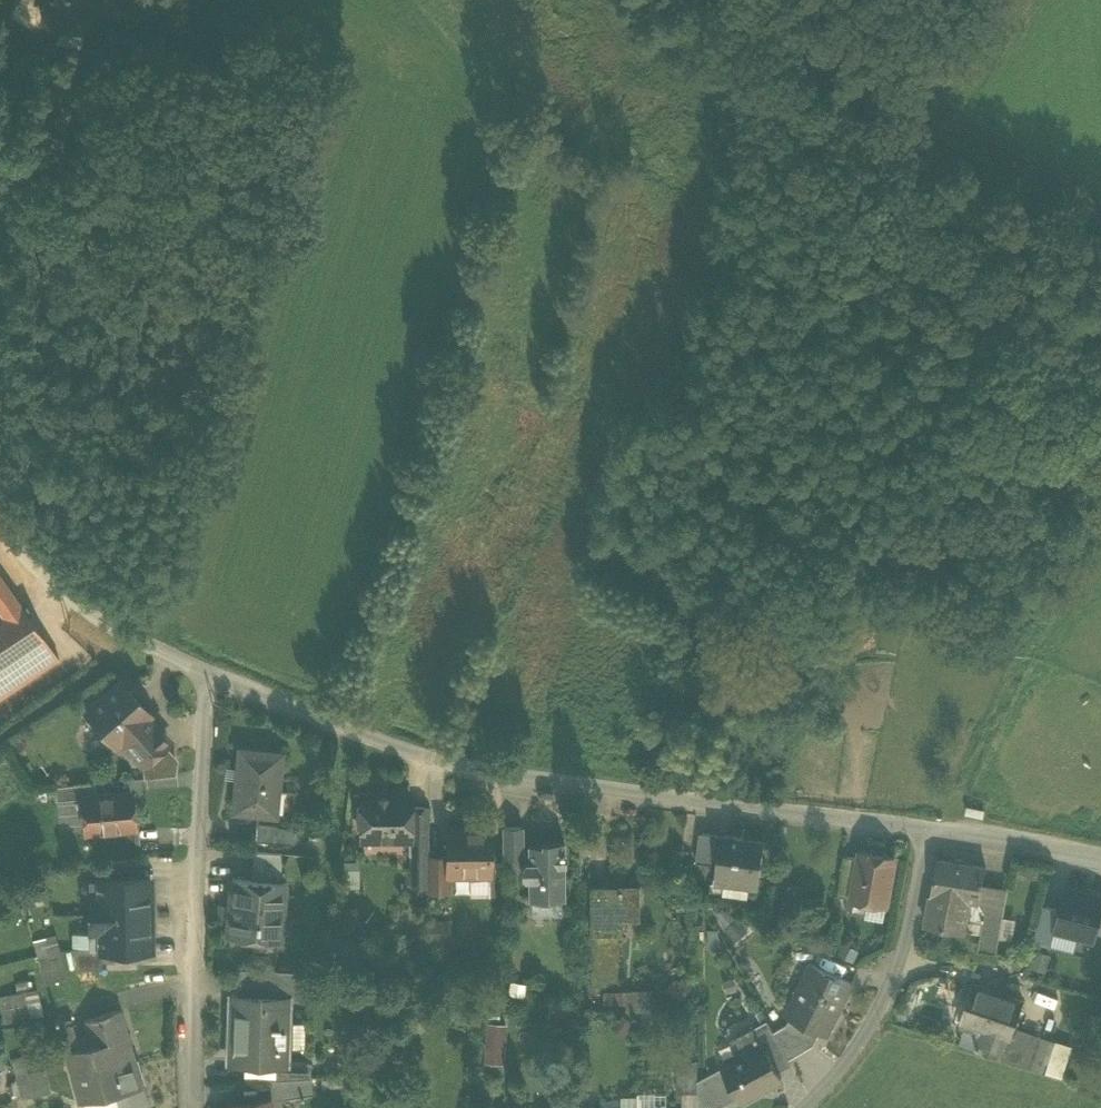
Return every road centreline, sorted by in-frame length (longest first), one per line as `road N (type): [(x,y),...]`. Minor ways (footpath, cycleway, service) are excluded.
road 1 (residential): [(204,672),(463,773),(929,830)]
road 2 (residential): [(204,672),(191,858),(194,1107)]
road 3 (residential): [(808,1107),(849,1067),(883,1016),(929,830)]
road 4 (residential): [(0,523),(97,620),(204,672)]
road 5 (residential): [(929,830),(1100,863)]

